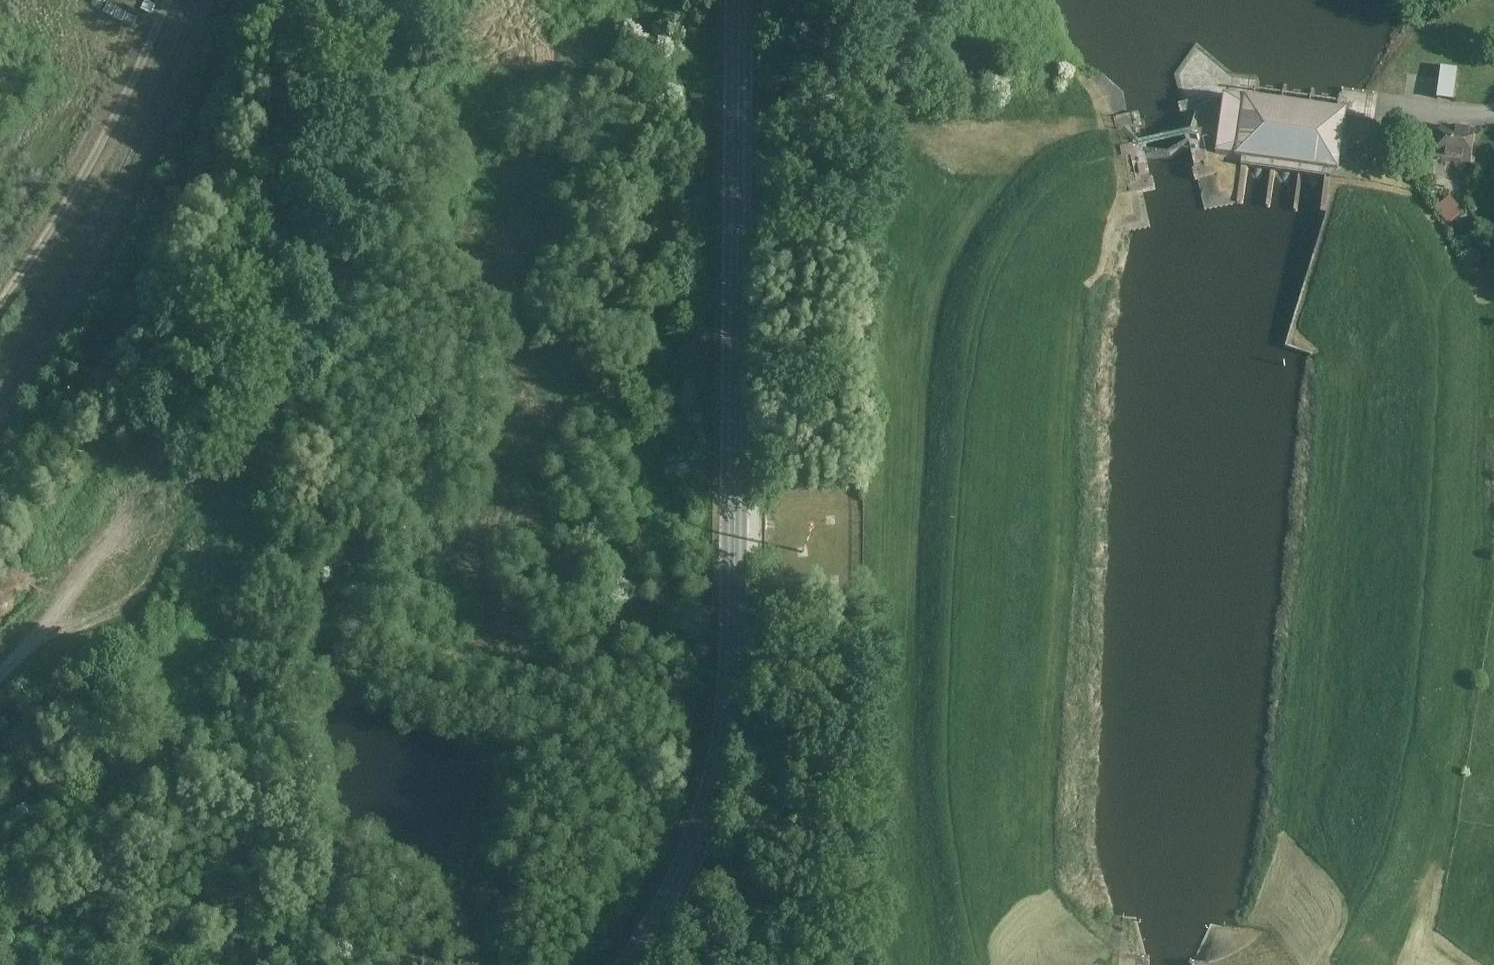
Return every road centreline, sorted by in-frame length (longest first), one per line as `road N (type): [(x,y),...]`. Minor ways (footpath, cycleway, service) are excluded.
road 1 (tertiary): [(741,0),(731,718),(695,853),(633,964)]

